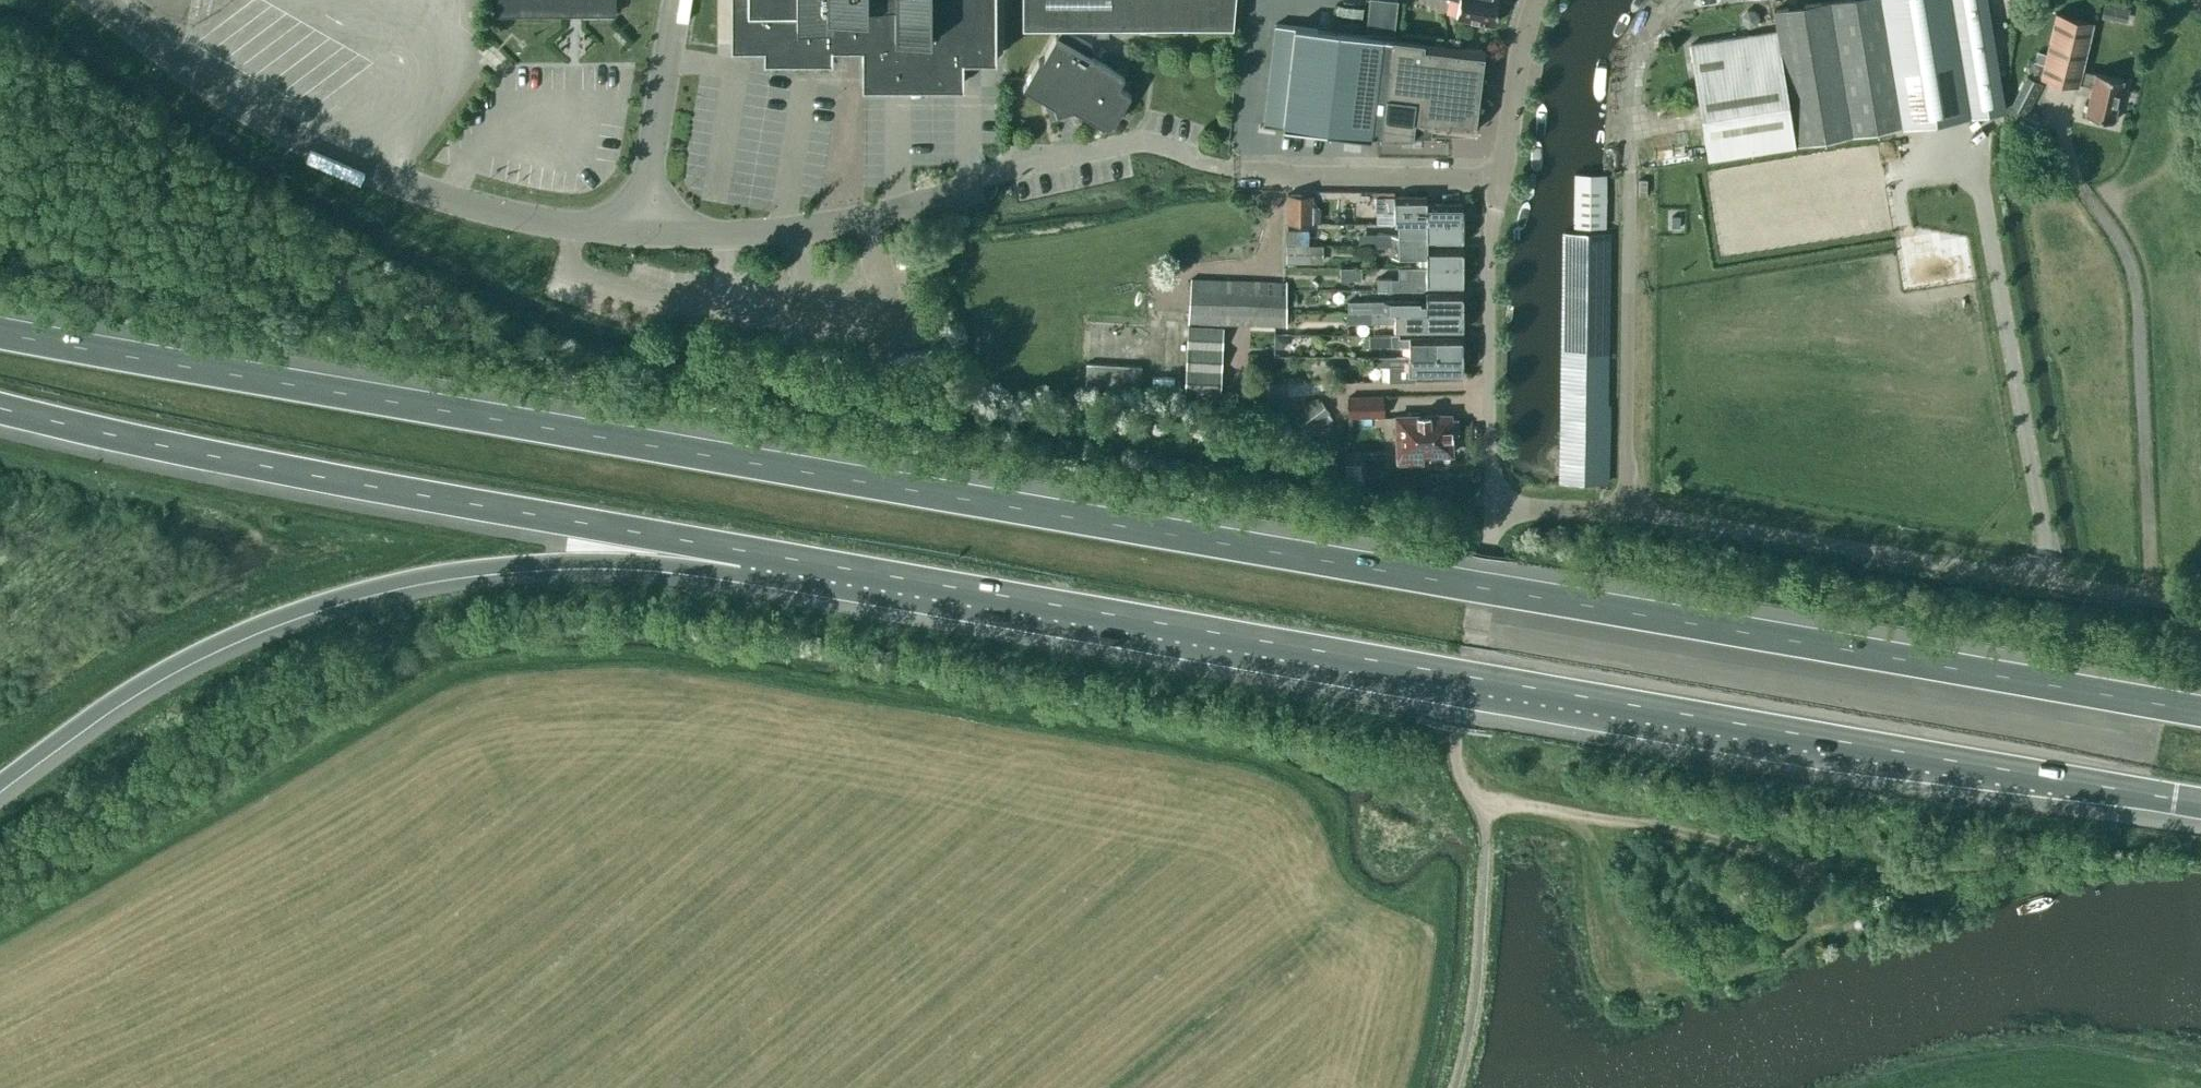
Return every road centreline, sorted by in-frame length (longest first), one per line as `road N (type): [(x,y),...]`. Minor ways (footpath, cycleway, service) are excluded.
road 1 (motorway): [(2200,712),(0,333)]
road 2 (motorway): [(746,552),(2200,804)]
road 3 (motorway): [(0,789),(194,661),(301,615),(416,583),(746,552)]
road 4 (track): [(0,942),(438,705),(507,704),(530,721),(542,754),(535,798),(492,873)]
road 5 (motorway): [(0,410),(415,500),(746,552)]
road 6 (unclassified): [(634,239),(489,219),(374,178),(102,0)]
road 7 (unclassified): [(634,239),(800,236),(1141,144),(1208,165)]
road 8 (unclassified): [(1623,514),(2189,604)]
road 9 (unclassified): [(1623,514),(1632,130)]
road 10 (track): [(1575,814),(1593,840),(1631,973),(1758,956),(1779,942),(1788,921)]
road 11 (unclassified): [(1487,839),(1457,763),(1456,731),(1490,508)]
road 12 (unclassified): [(1490,508),(1487,173)]
road 13 (unclassified): [(1487,173),(1208,165)]
road 14 (unclassified): [(634,239),(677,0)]
road 15 (unclassified): [(1490,508),(1623,514)]
road 16 (unclassified): [(1487,173),(1518,46)]

